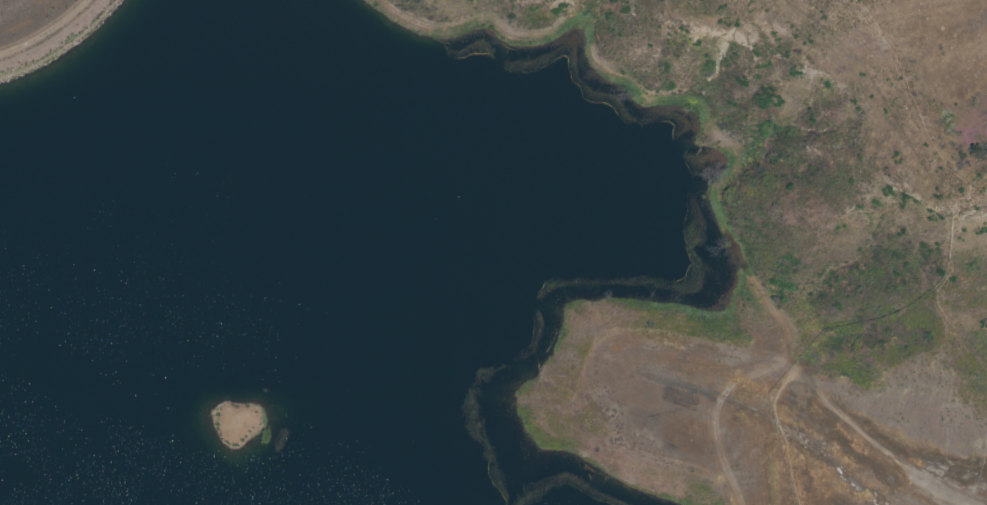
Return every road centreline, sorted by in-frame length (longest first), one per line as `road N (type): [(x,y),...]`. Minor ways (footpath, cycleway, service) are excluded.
road 1 (track): [(741,504),(716,449),(716,414),(736,382),(778,367),(786,326),(731,254),(715,190),(737,157),(688,105),(641,101),(597,67),(573,31),(515,38),(479,22),(443,35),(402,23),(373,0)]

